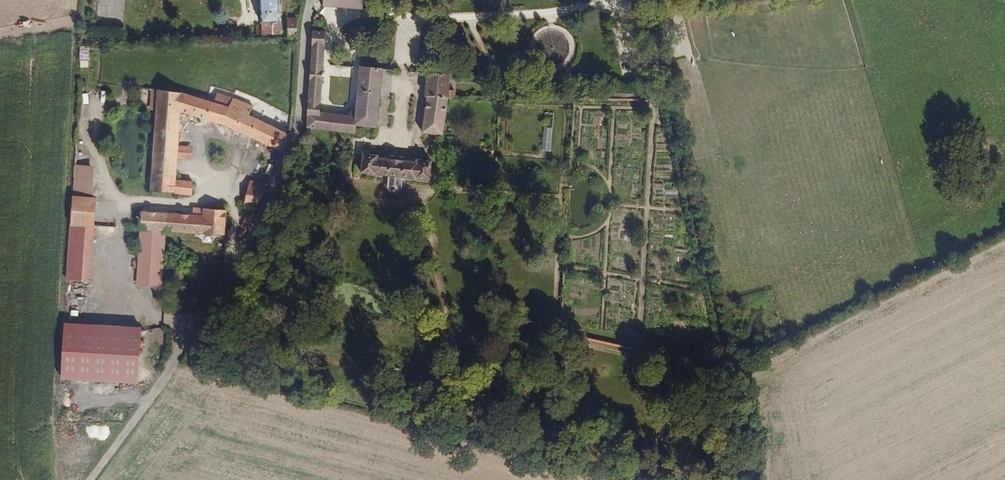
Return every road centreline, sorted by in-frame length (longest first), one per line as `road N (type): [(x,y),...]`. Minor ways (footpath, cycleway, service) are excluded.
road 1 (unclassified): [(167,375),(262,220),(299,135),(310,0)]
road 2 (track): [(307,23),(406,22),(600,0)]
road 3 (track): [(167,375),(95,479)]

